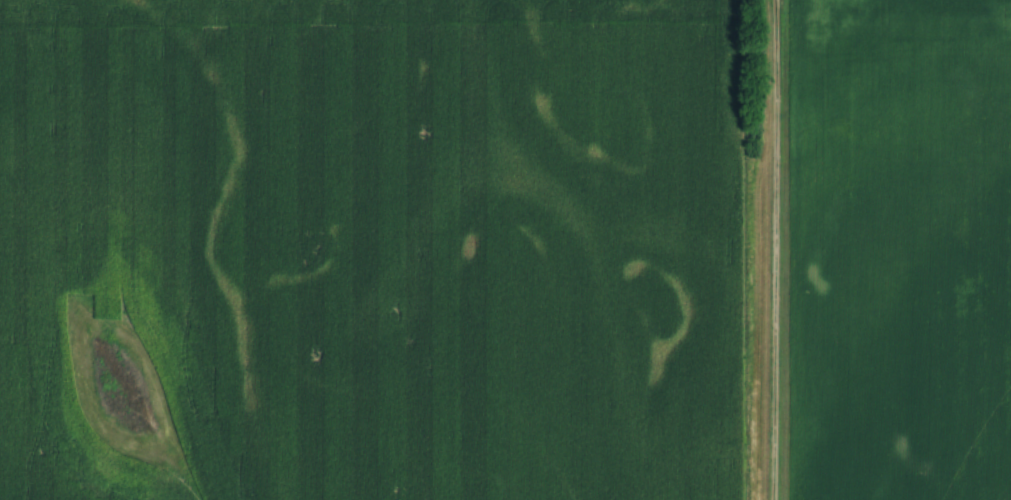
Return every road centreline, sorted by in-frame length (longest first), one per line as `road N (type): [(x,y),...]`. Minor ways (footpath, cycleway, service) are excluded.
road 1 (residential): [(769,499),(771,0)]

